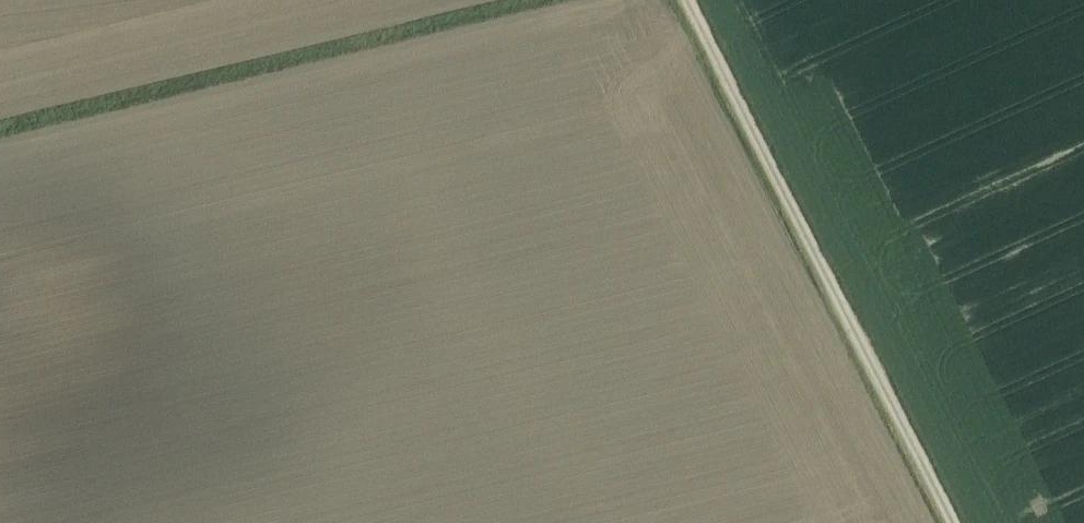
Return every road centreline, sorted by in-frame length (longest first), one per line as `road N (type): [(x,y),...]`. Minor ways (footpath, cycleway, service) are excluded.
road 1 (track): [(0,152),(603,0)]
road 2 (track): [(690,0),(955,522)]

